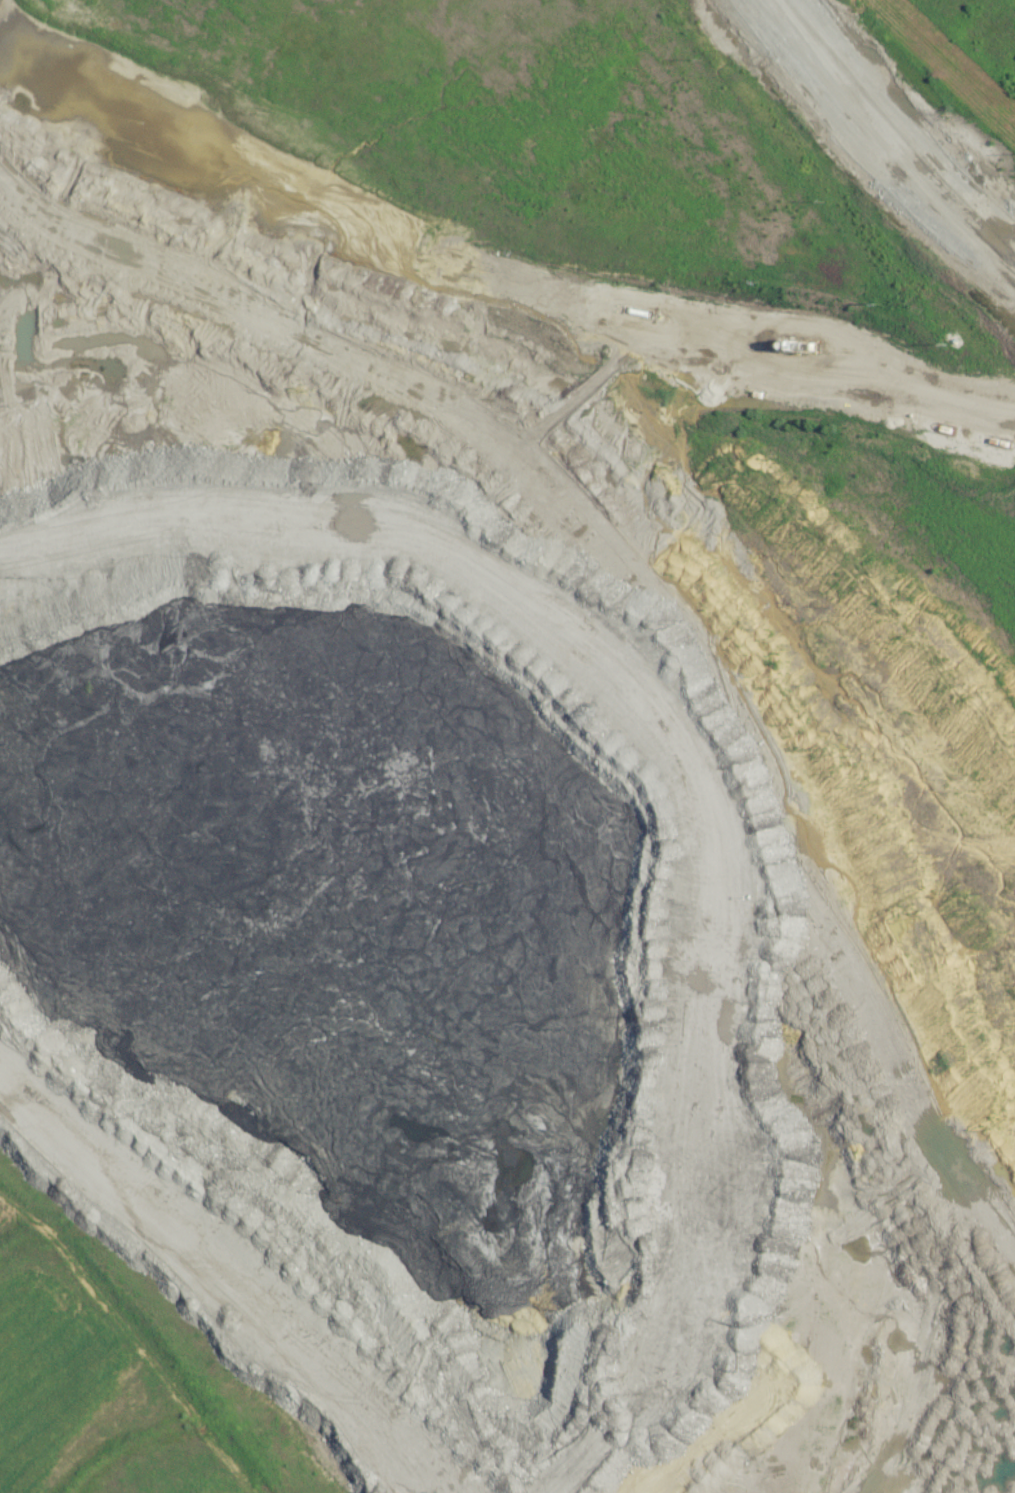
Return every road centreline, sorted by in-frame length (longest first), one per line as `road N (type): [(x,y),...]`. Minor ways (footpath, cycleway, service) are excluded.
road 1 (residential): [(0,196),(138,195),(474,332),(678,395),(1014,404)]

